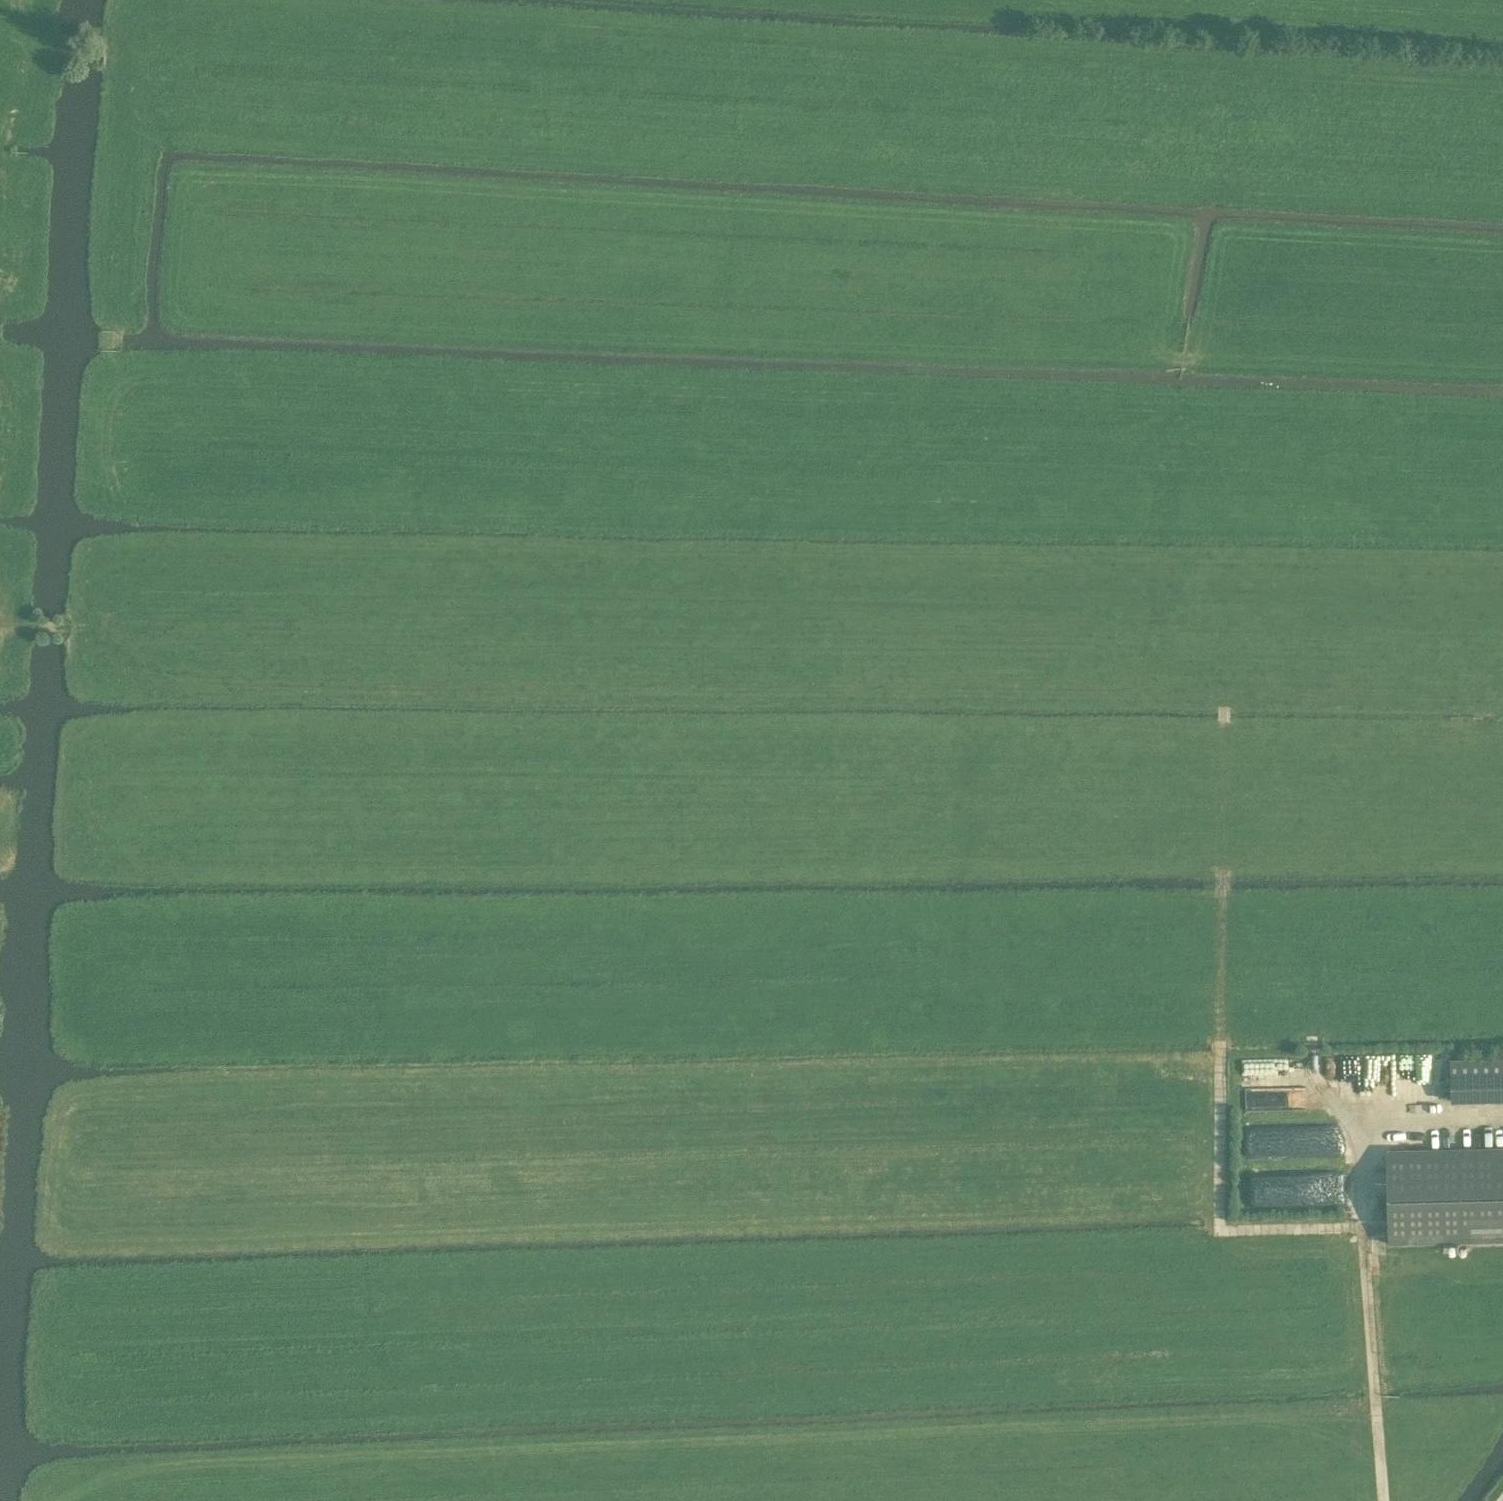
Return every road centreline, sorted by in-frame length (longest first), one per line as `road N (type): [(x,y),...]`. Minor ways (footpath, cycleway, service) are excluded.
road 1 (track): [(1385,1500),(1365,1124),(1502,1122)]

